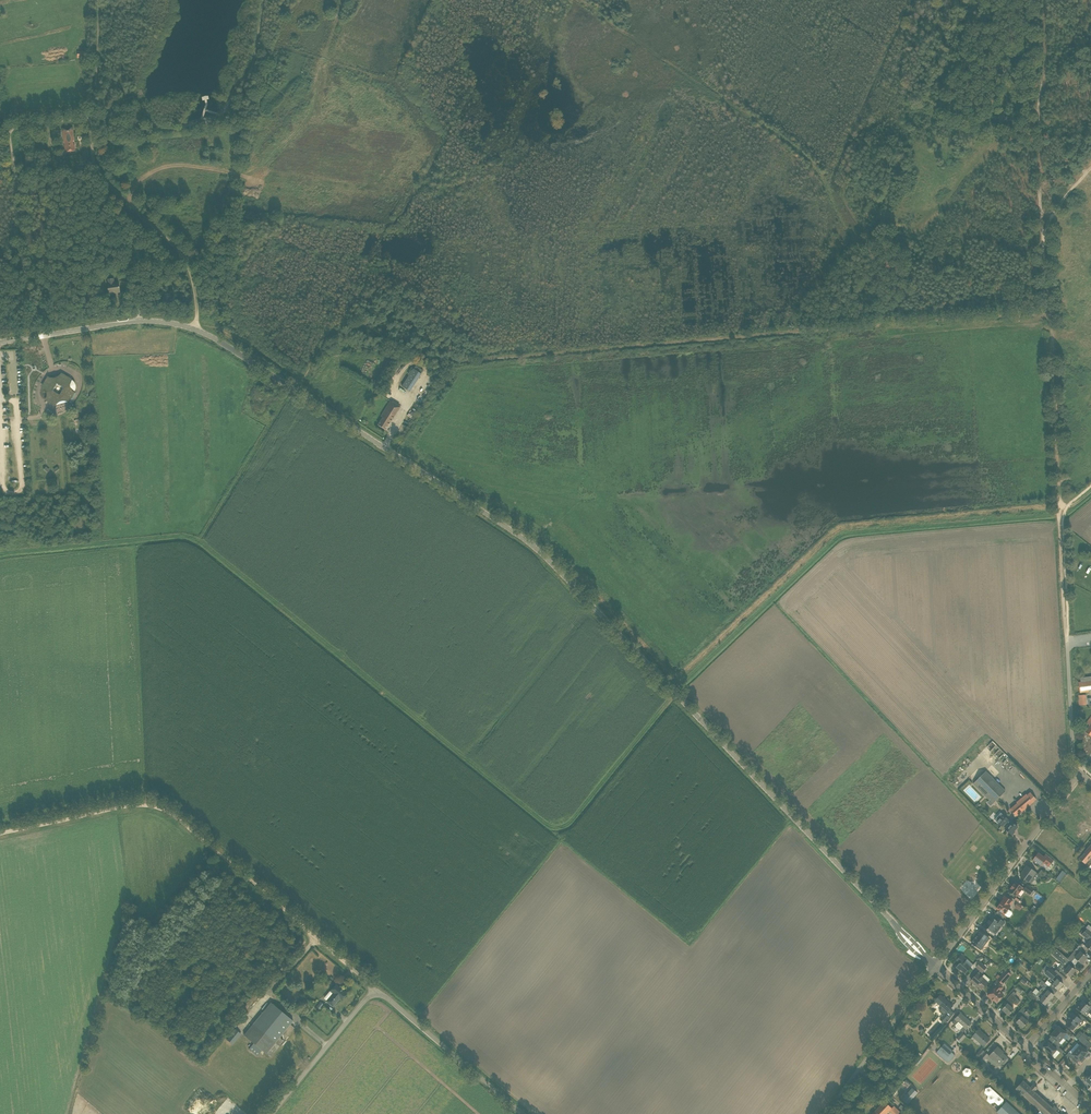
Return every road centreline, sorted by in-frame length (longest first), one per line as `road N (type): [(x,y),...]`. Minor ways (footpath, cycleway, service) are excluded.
road 1 (unclassified): [(935,966),(525,540),(204,333),(151,321),(41,336)]
road 2 (track): [(1049,313),(452,362),(426,359),(356,327),(330,336),(302,381)]
road 3 (track): [(882,326),(870,249),(846,230),(812,160),(578,0)]
road 4 (track): [(351,968),(156,801),(0,830)]
road 5 (track): [(342,0),(316,108),(257,170),(159,168),(139,179),(127,201)]
road 6 (track): [(94,166),(181,254),(195,294),(193,329),(226,333),(302,381)]
road 7 (residential): [(935,966),(1078,774)]
road 8 (track): [(1044,0),(1037,119),(1043,237)]
road 9 (unclassified): [(520,1113),(375,989)]
road 10 (residential): [(825,1113),(935,966)]
road 11 (unclassified): [(273,1113),(375,989)]
road 12 (unclassified): [(1078,774),(1067,638)]
road 13 (track): [(1067,638),(1061,506)]
road 14 (residential): [(1025,1051),(935,966)]

